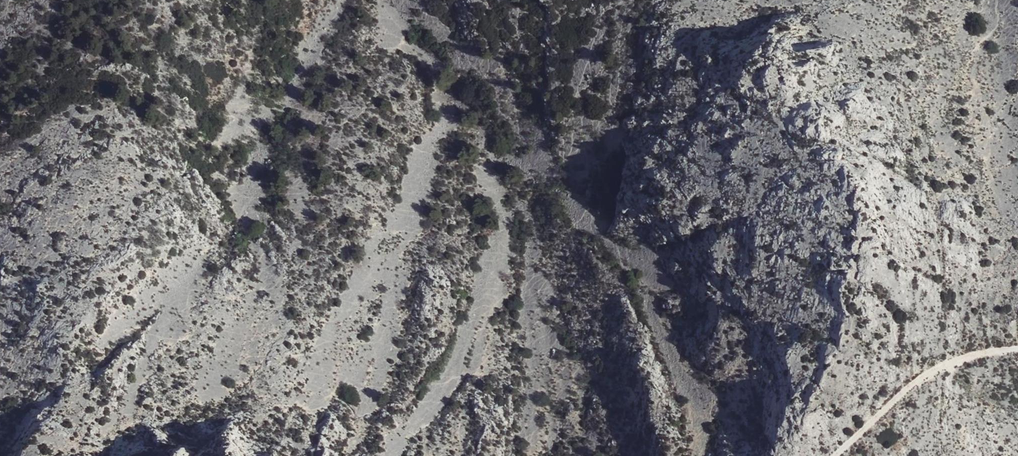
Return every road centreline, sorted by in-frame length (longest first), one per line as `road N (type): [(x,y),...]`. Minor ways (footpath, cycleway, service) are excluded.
road 1 (track): [(834,455),(929,372),(984,351),(1017,349)]

